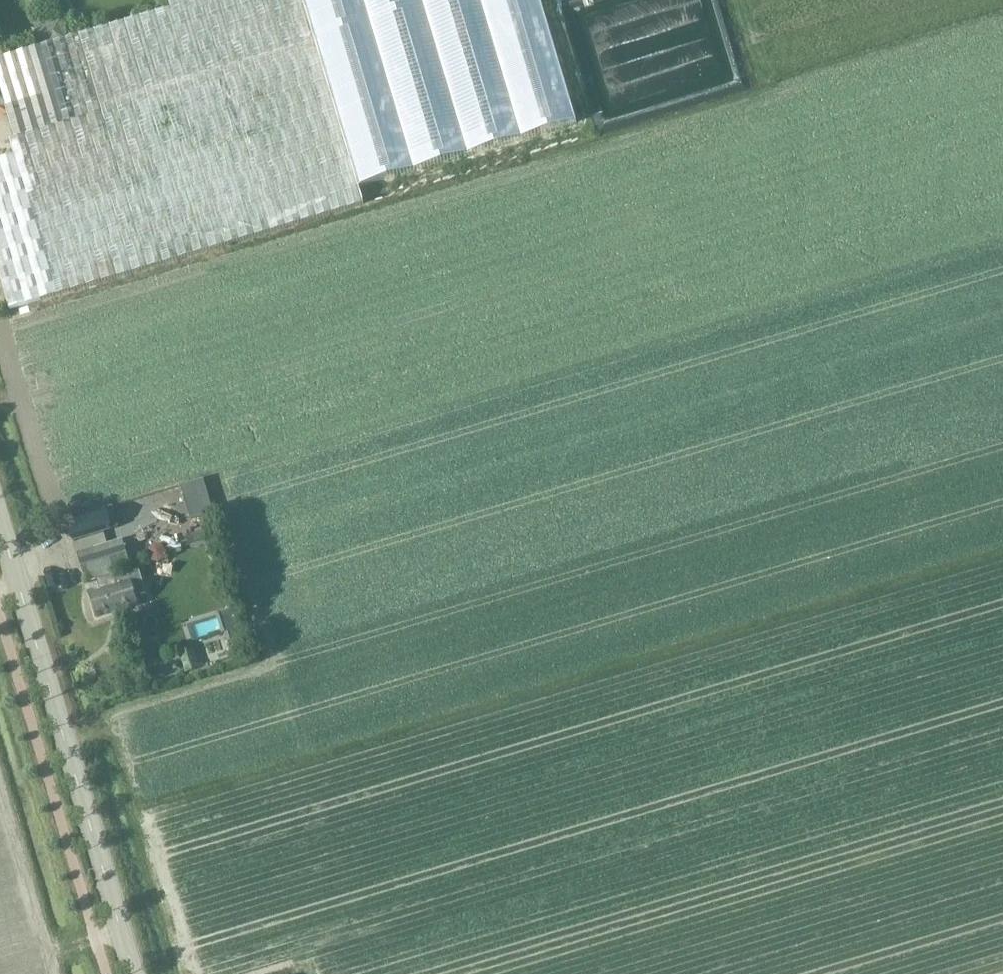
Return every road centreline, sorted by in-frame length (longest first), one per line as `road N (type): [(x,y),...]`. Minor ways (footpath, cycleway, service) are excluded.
road 1 (tertiary): [(134,973),(0,532)]

